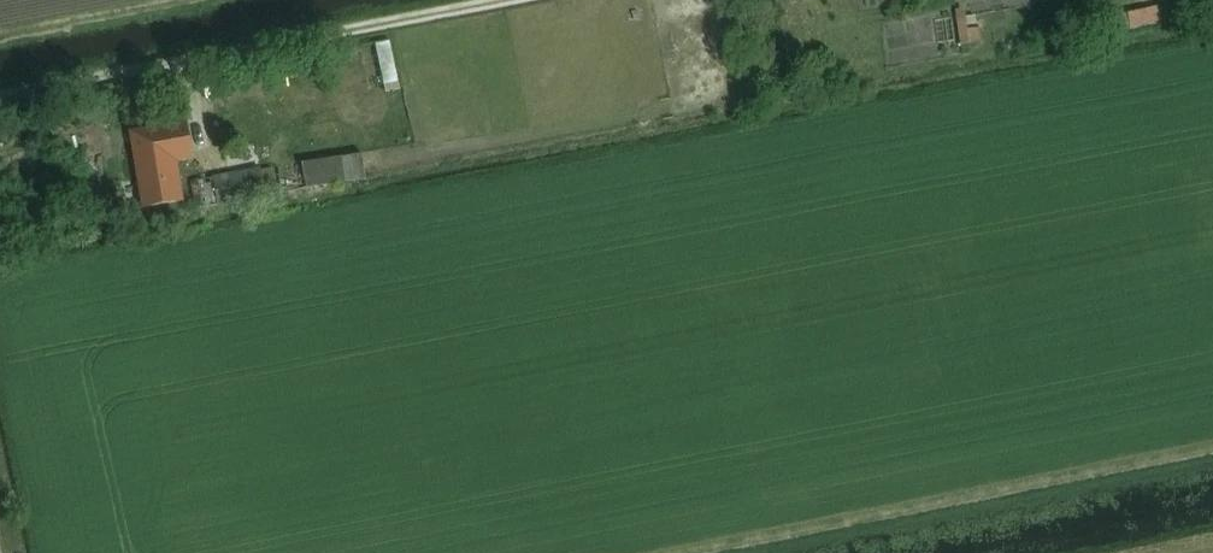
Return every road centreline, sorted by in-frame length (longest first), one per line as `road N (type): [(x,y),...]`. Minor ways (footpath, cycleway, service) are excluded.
road 1 (track): [(0,104),(519,0)]

